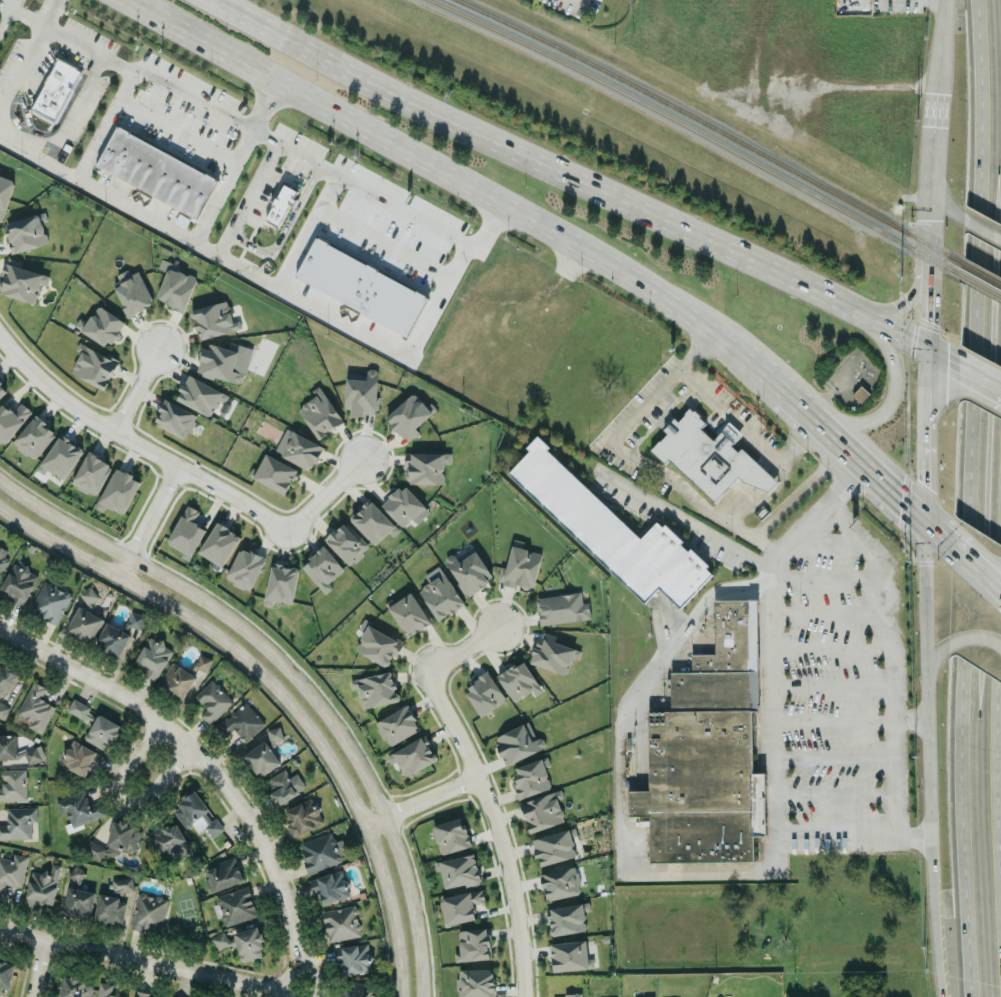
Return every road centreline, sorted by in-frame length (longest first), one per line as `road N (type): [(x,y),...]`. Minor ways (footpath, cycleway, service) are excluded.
road 1 (primary): [(978,0),(964,709),(975,996)]
road 2 (tertiary): [(420,996),(414,924),(395,849),(328,719),(233,622),(0,480)]
road 3 (trunk): [(122,0),(612,264),(713,329)]
road 4 (tertiary): [(0,509),(225,641),(296,713),(373,850),(396,939),(400,996)]
road 5 (trunk): [(745,257),(216,0)]
road 6 (residential): [(0,628),(144,711),(240,803),(276,878),(302,987),(274,987)]
road 7 (primary): [(1000,962),(993,759),(1000,498)]
road 8 (residential): [(0,333),(51,383),(110,424),(285,525),(298,522),(369,454)]
road 9 (residential): [(500,623),(442,661),(433,684),(502,840),(523,996)]
road 10 (residential): [(274,987),(0,931)]
road 11 (trunk): [(922,522),(927,770)]
road 12 (trunk): [(936,86),(926,266)]
road 13 (residential): [(190,752),(149,795),(125,800),(118,772),(161,724)]
road 14 (trunk): [(923,347),(922,522)]
road 15 (trunk): [(815,422),(861,424),(884,408),(892,360),(868,316)]
road 16 (trunk): [(815,422),(922,522)]
road 17 (trunk): [(868,316),(745,257)]
road 18 (trunk): [(931,870),(941,996)]
road 19 (residential): [(176,465),(119,577)]

